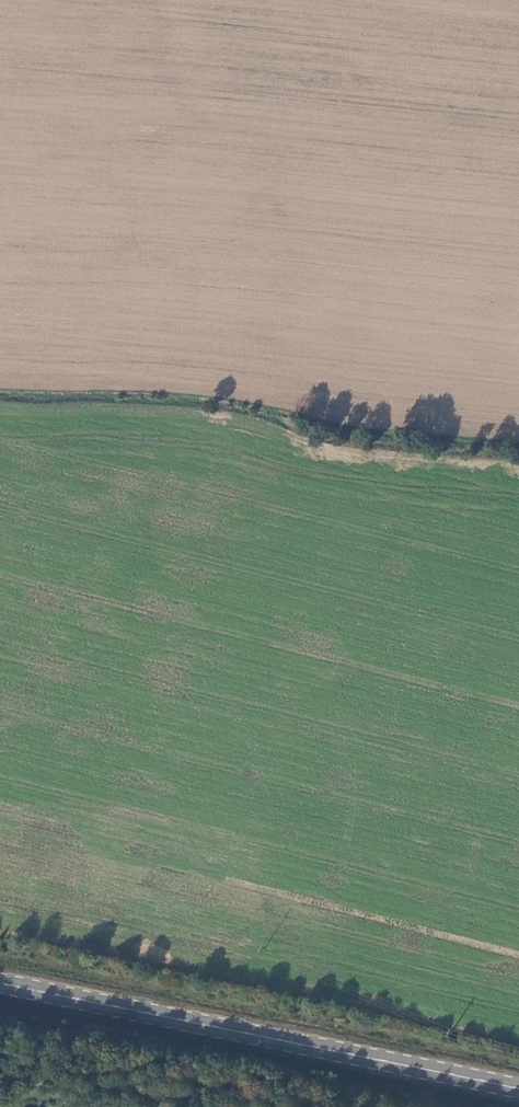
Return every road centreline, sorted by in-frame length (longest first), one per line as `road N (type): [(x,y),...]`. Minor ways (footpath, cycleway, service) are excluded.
road 1 (secondary): [(518,1088),(0,982)]

